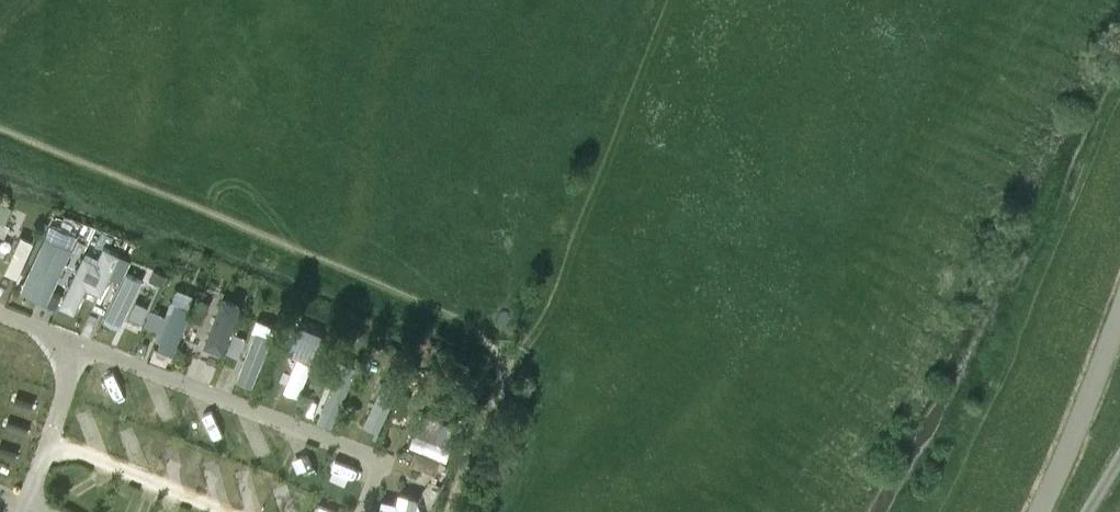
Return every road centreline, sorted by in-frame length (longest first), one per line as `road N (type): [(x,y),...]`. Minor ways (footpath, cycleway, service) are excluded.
road 1 (residential): [(1038,511),(1119,318)]

